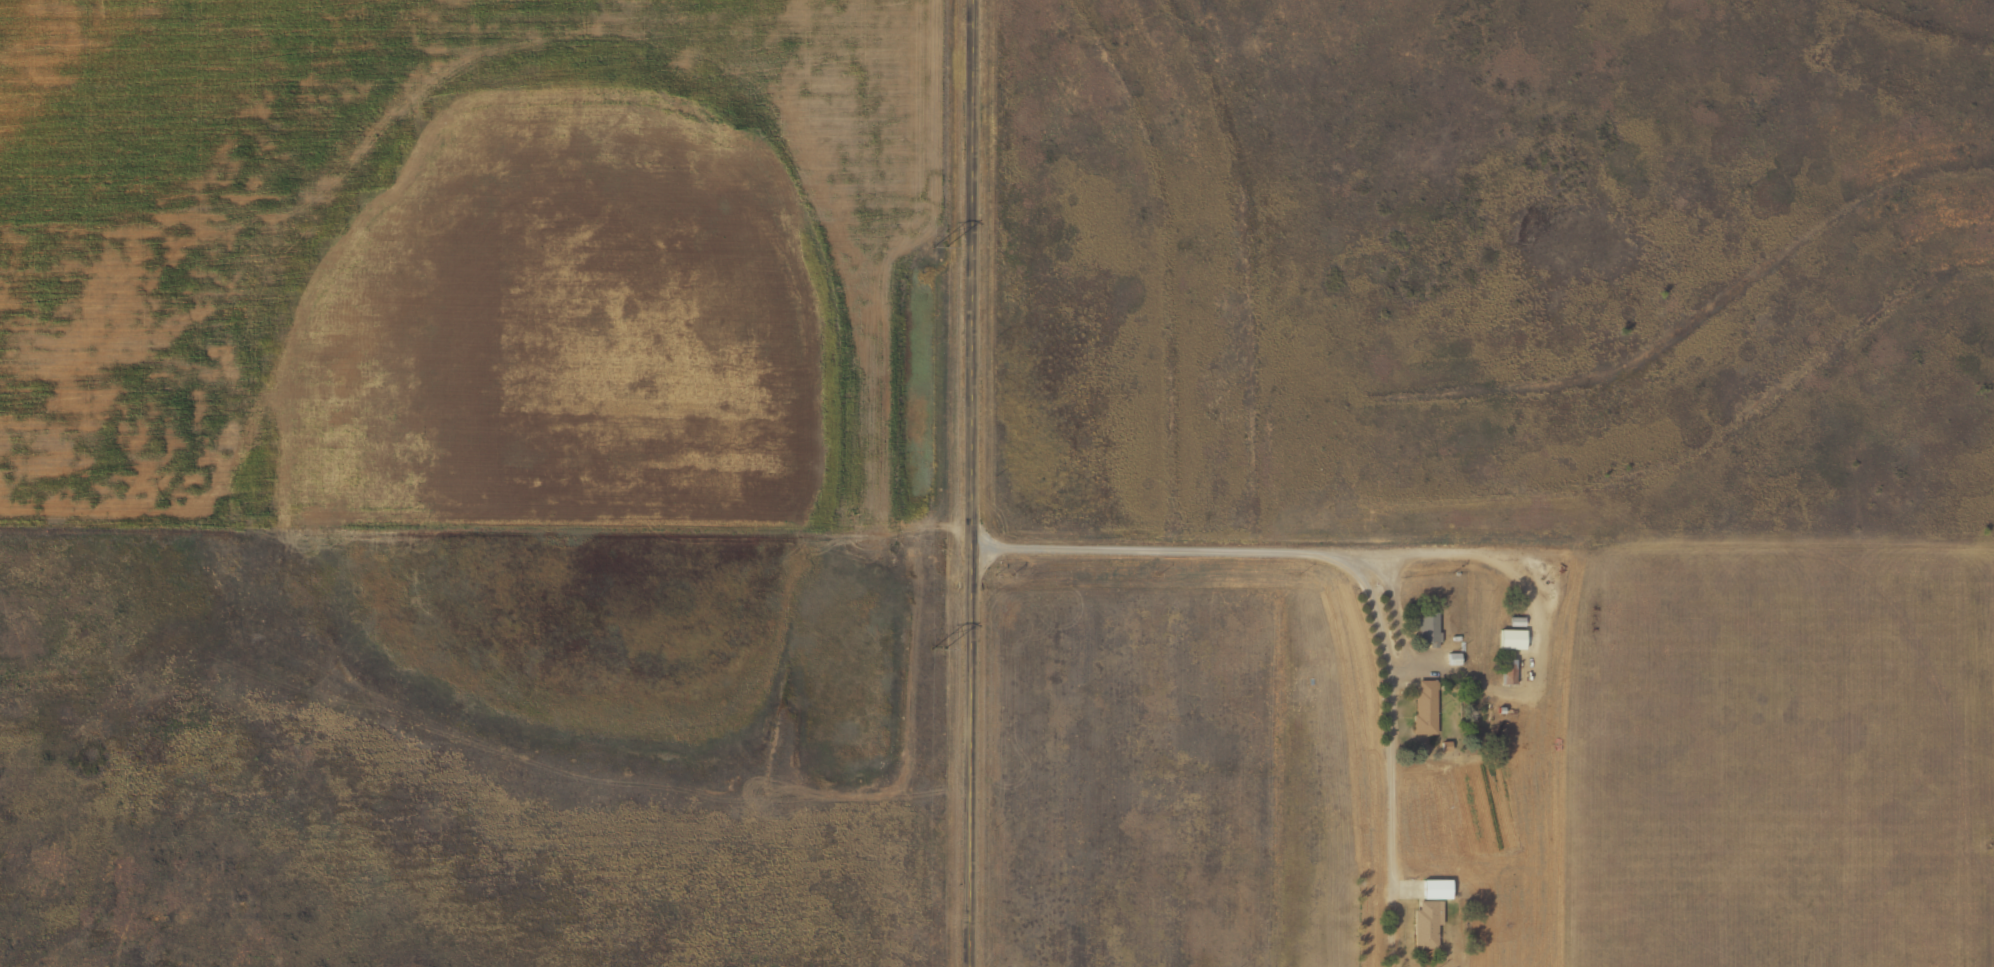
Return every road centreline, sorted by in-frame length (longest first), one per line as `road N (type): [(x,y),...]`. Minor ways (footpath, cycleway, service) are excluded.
road 1 (secondary): [(968,966),(969,0)]

